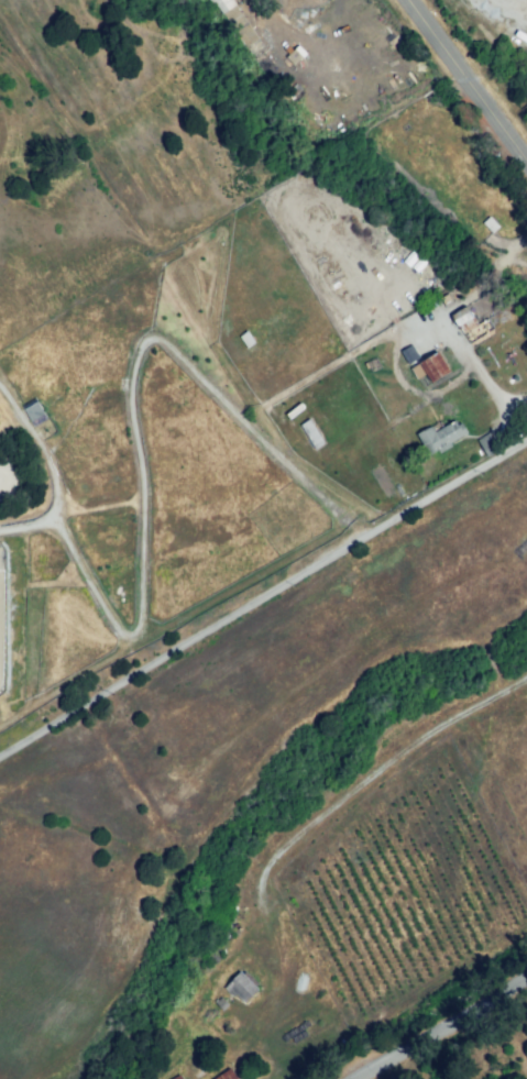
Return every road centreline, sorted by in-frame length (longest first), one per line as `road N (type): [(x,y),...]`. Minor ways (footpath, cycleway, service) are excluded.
road 1 (residential): [(416,0),(526,152)]
road 2 (residential): [(526,977),(371,1078)]

